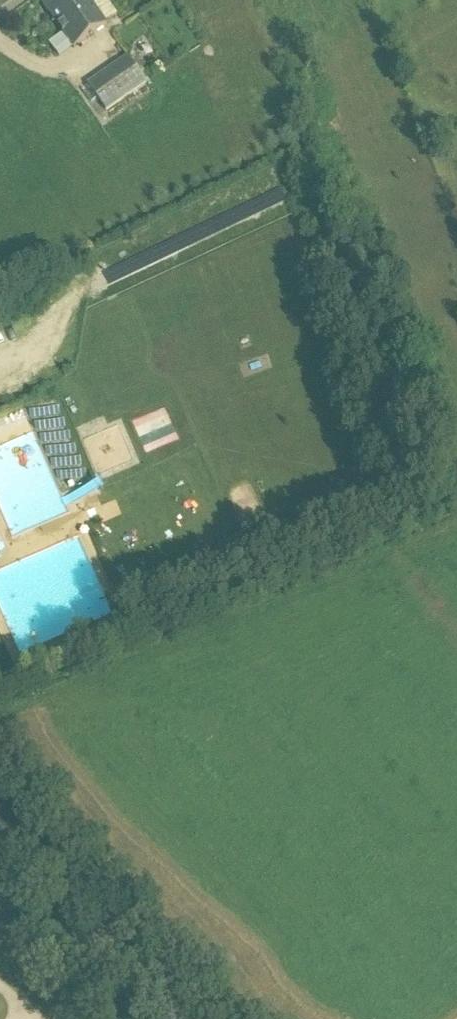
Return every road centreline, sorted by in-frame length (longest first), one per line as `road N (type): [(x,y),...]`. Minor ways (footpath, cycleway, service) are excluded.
road 1 (unclassified): [(178,1018),(0,822)]

